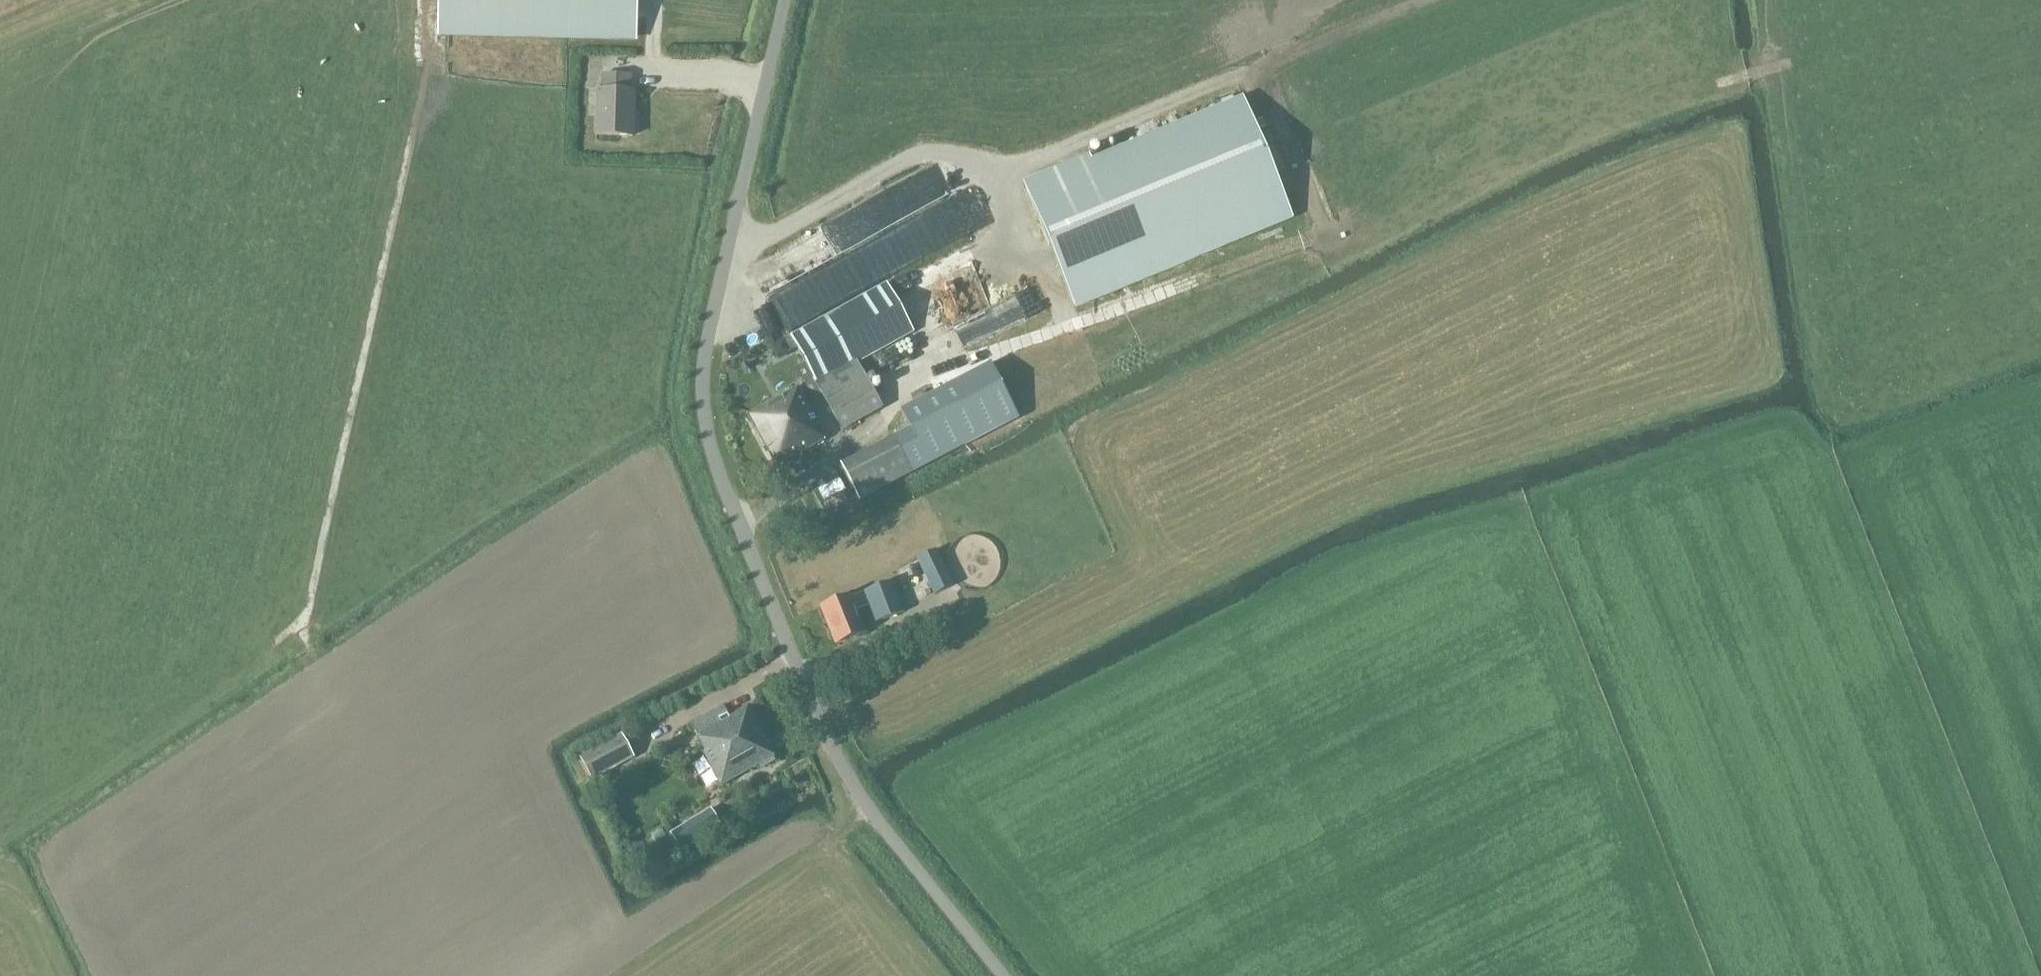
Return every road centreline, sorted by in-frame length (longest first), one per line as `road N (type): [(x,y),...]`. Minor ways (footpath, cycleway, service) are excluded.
road 1 (unclassified): [(1004,975),(840,769),(749,559),(710,439),(705,358),(782,0)]
road 2 (track): [(1427,0),(1009,172),(924,152),(728,251)]

